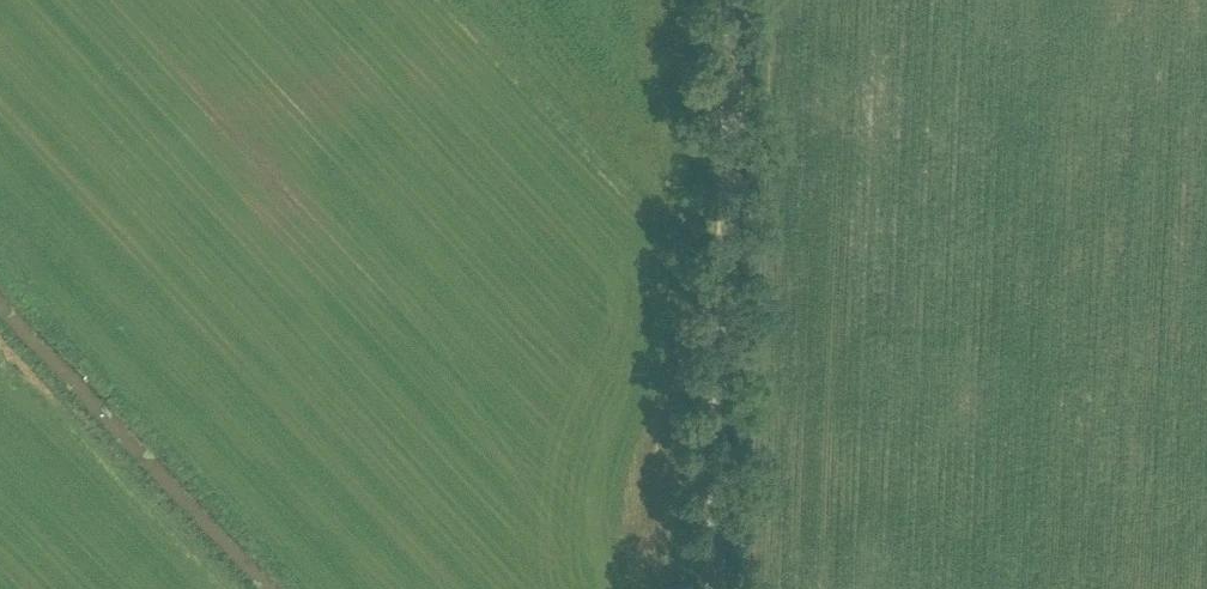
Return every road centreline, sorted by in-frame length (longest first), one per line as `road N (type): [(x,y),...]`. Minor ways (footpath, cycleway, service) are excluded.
road 1 (unclassified): [(708,588),(730,0)]

